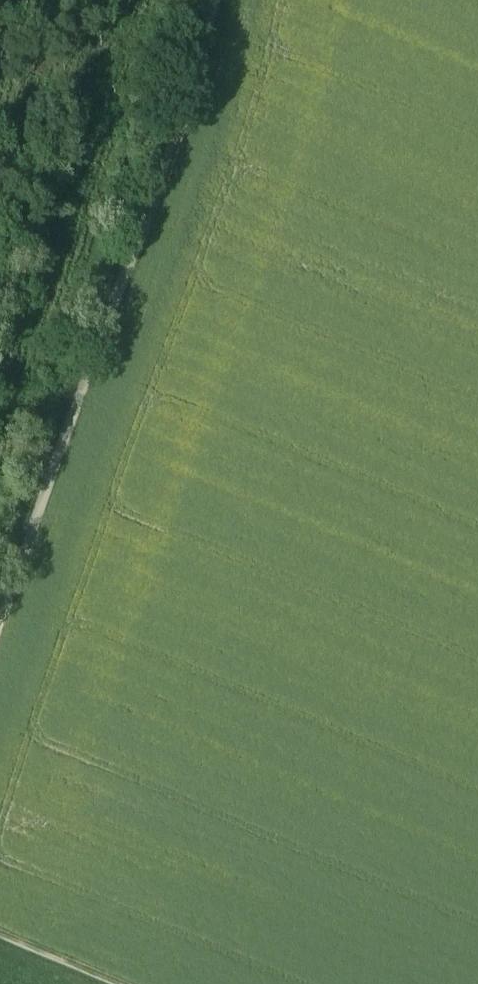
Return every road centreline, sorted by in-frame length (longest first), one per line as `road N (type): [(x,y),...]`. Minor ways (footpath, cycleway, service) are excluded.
road 1 (track): [(210,0),(167,152),(0,619)]
road 2 (track): [(0,933),(120,983)]

